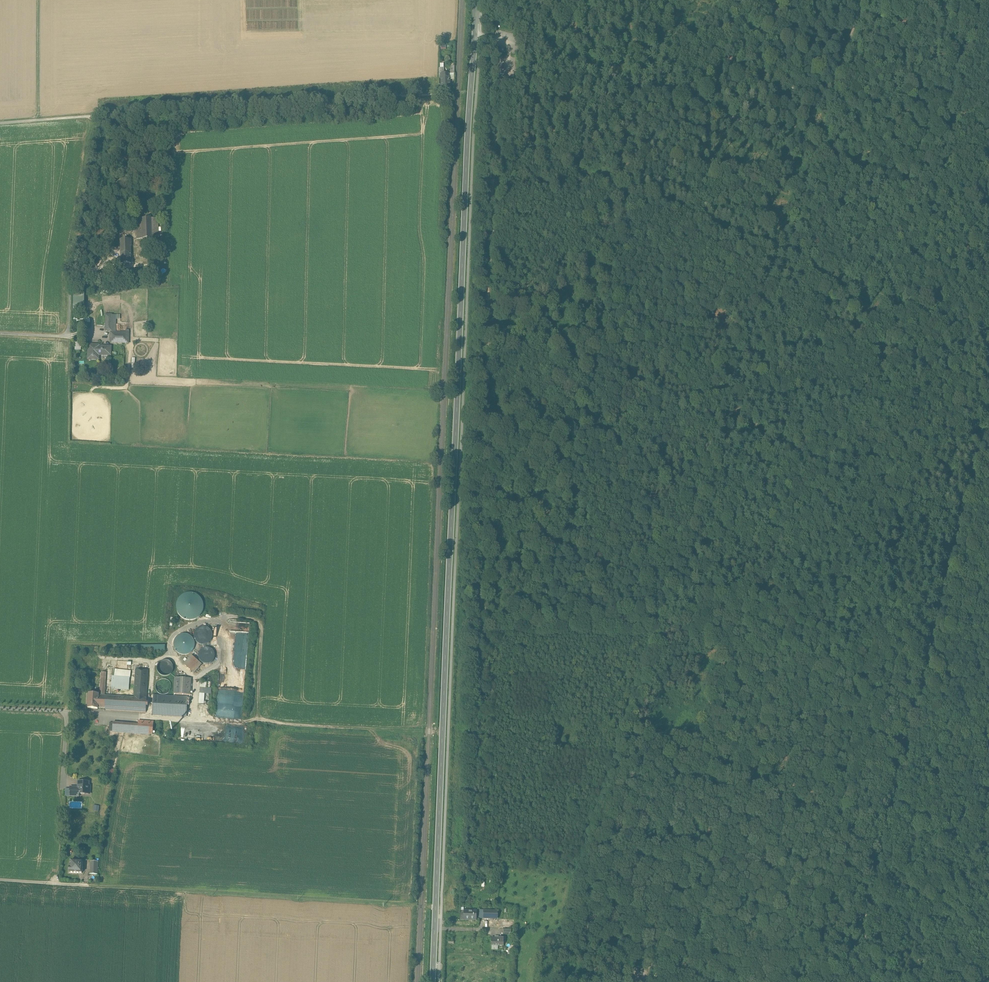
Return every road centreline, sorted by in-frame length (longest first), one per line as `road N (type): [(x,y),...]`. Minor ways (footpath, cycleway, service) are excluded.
road 1 (tertiary): [(433,981),(476,0)]
road 2 (track): [(634,981),(645,957),(593,932),(586,916),(654,673),(706,549),(729,437),(817,145)]
road 3 (track): [(654,673),(642,618),(479,608),(497,39)]
road 4 (track): [(454,92),(0,123)]
road 5 (track): [(817,145),(655,86),(480,35)]
road 6 (track): [(423,731),(162,720)]
road 7 (track): [(916,682),(686,595)]
road 8 (track): [(916,682),(988,452)]
road 9 (track): [(781,254),(920,302),(988,337)]
road 10 (track): [(988,223),(817,145)]
road 11 (track): [(817,145),(863,0)]

